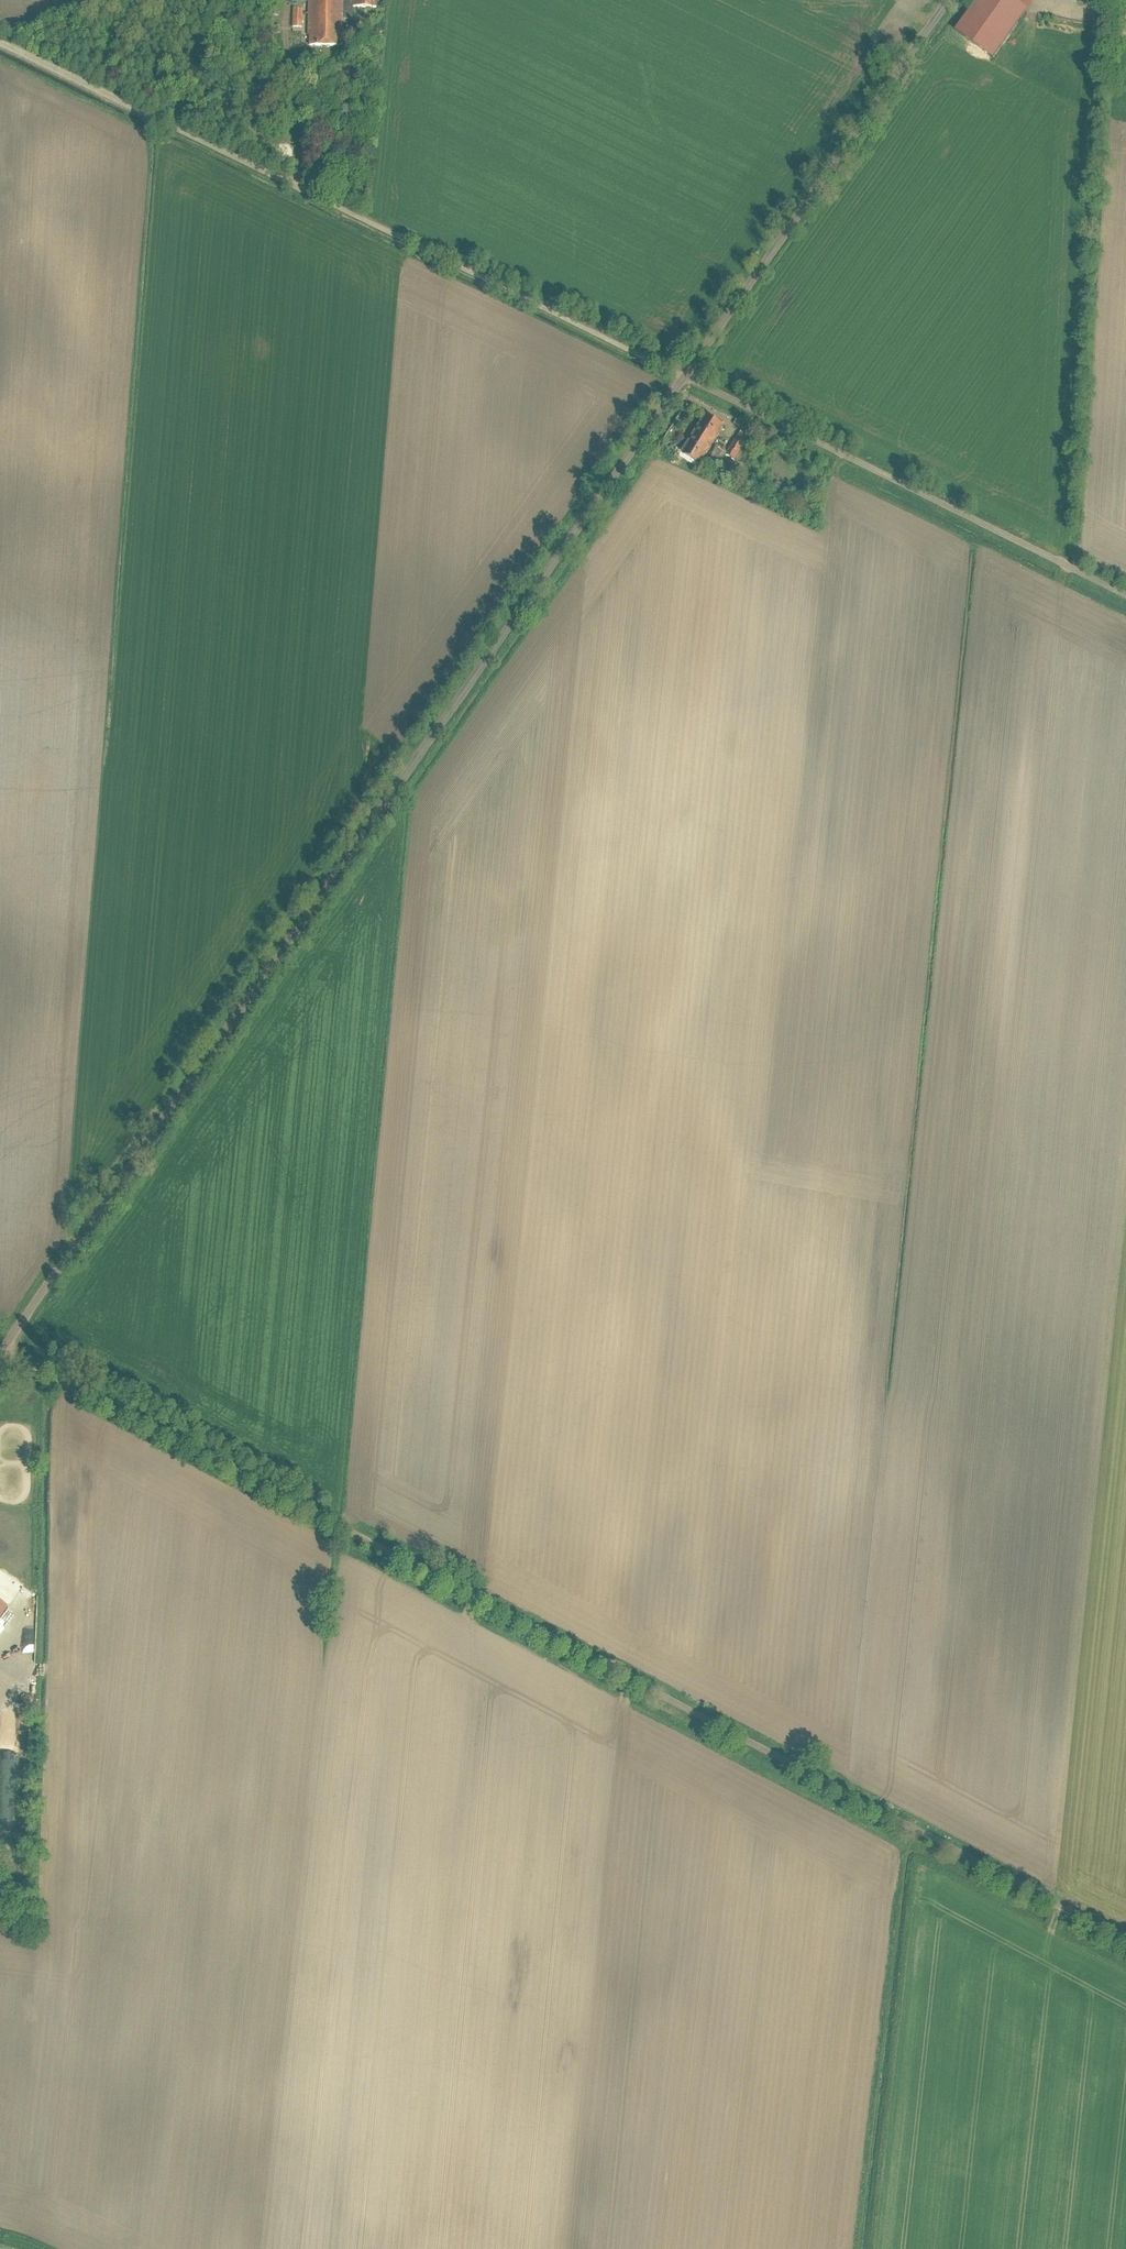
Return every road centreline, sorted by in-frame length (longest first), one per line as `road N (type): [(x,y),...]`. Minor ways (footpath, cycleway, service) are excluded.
road 1 (residential): [(1125,1942),(4,1352)]
road 2 (unclassified): [(4,1352),(685,377)]
road 3 (unclassified): [(1125,597),(685,377)]
road 4 (unclassified): [(685,377),(956,0)]
road 5 (unclassified): [(361,218),(0,43)]

